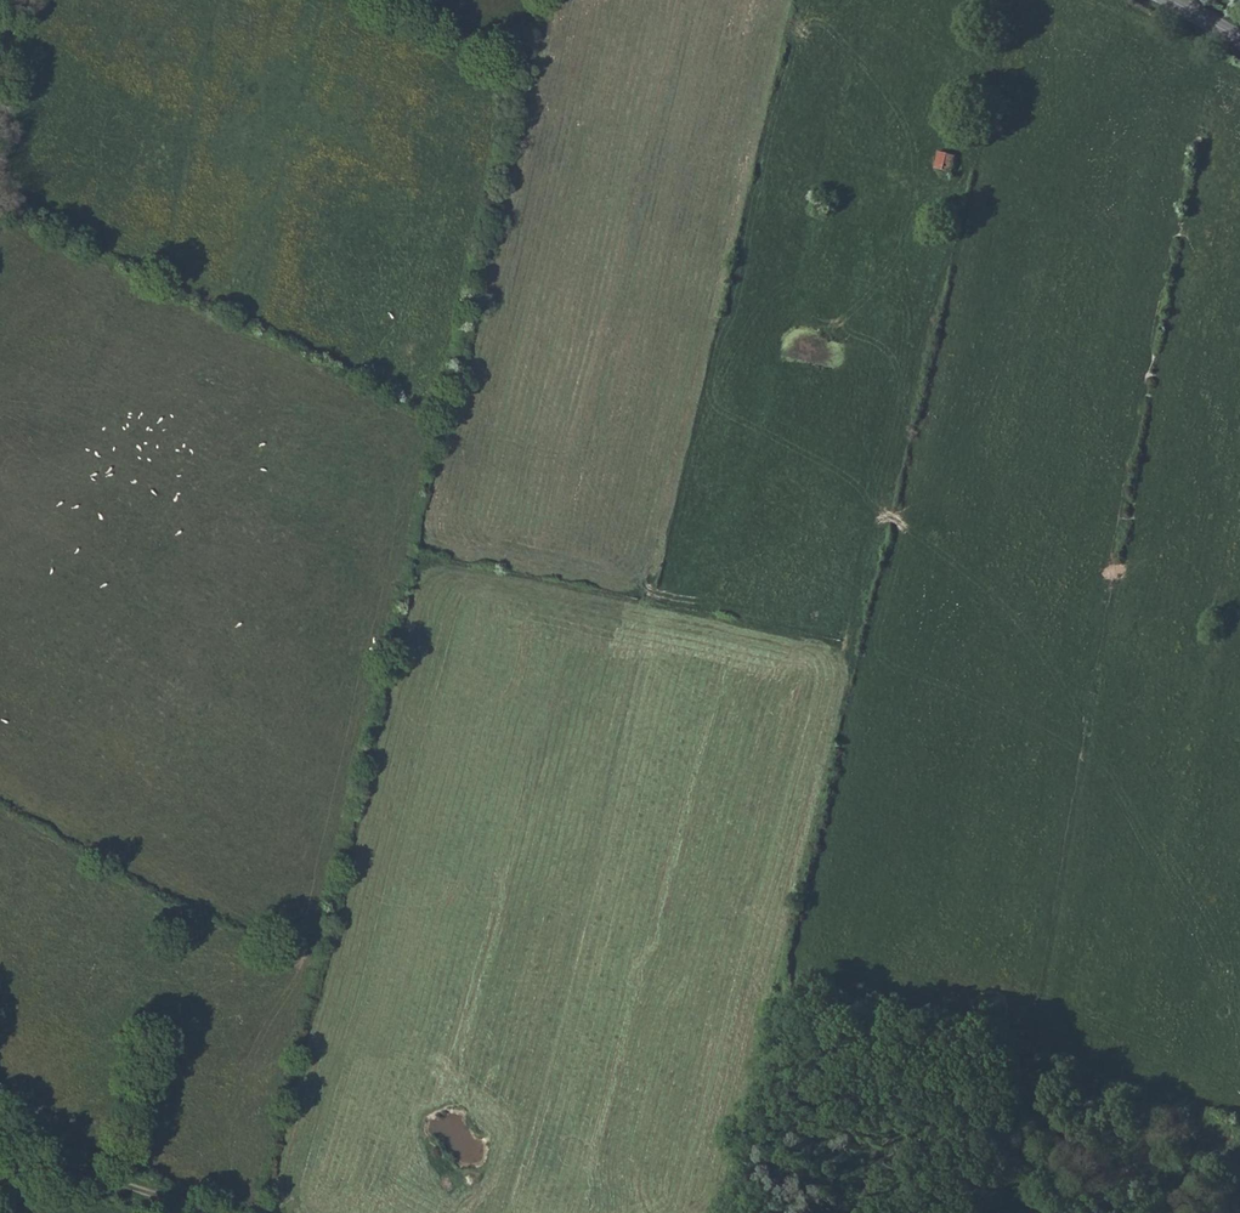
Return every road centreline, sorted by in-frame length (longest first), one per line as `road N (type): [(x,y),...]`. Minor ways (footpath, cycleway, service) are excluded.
road 1 (track): [(20,1164),(202,1212)]

